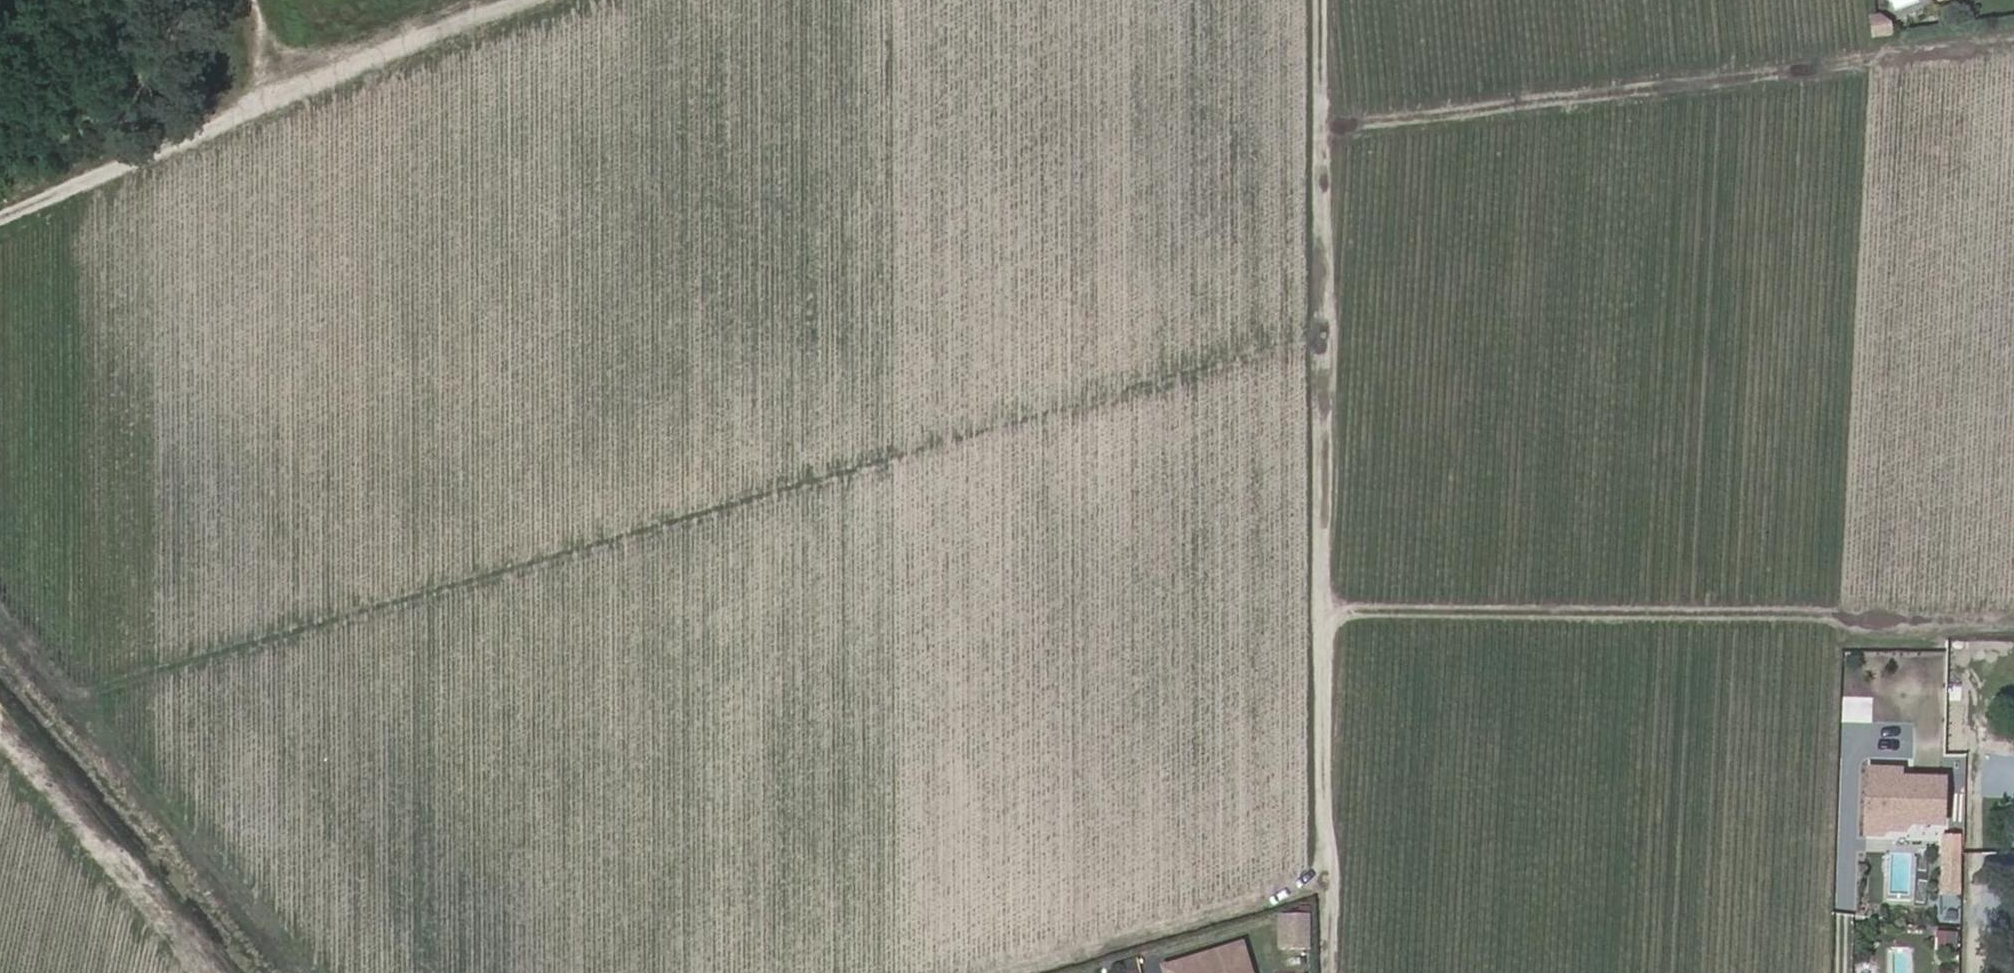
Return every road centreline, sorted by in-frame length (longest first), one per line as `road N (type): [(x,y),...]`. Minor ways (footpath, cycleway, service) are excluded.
road 1 (track): [(575,0),(0,207)]
road 2 (track): [(0,732),(211,972)]

